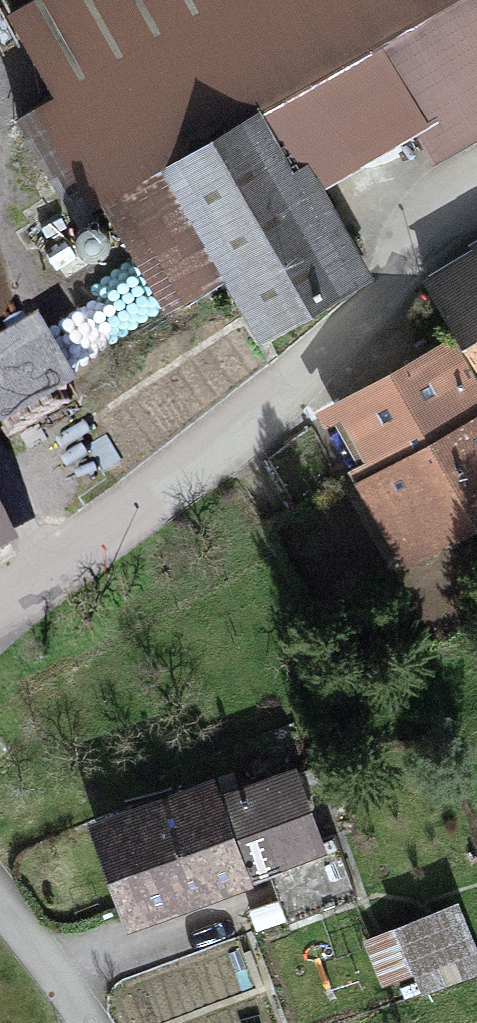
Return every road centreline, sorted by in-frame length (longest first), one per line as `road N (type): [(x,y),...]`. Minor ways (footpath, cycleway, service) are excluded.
road 1 (unclassified): [(0,608),(99,543),(260,412),(476,195)]
road 2 (residential): [(0,904),(76,1022)]

